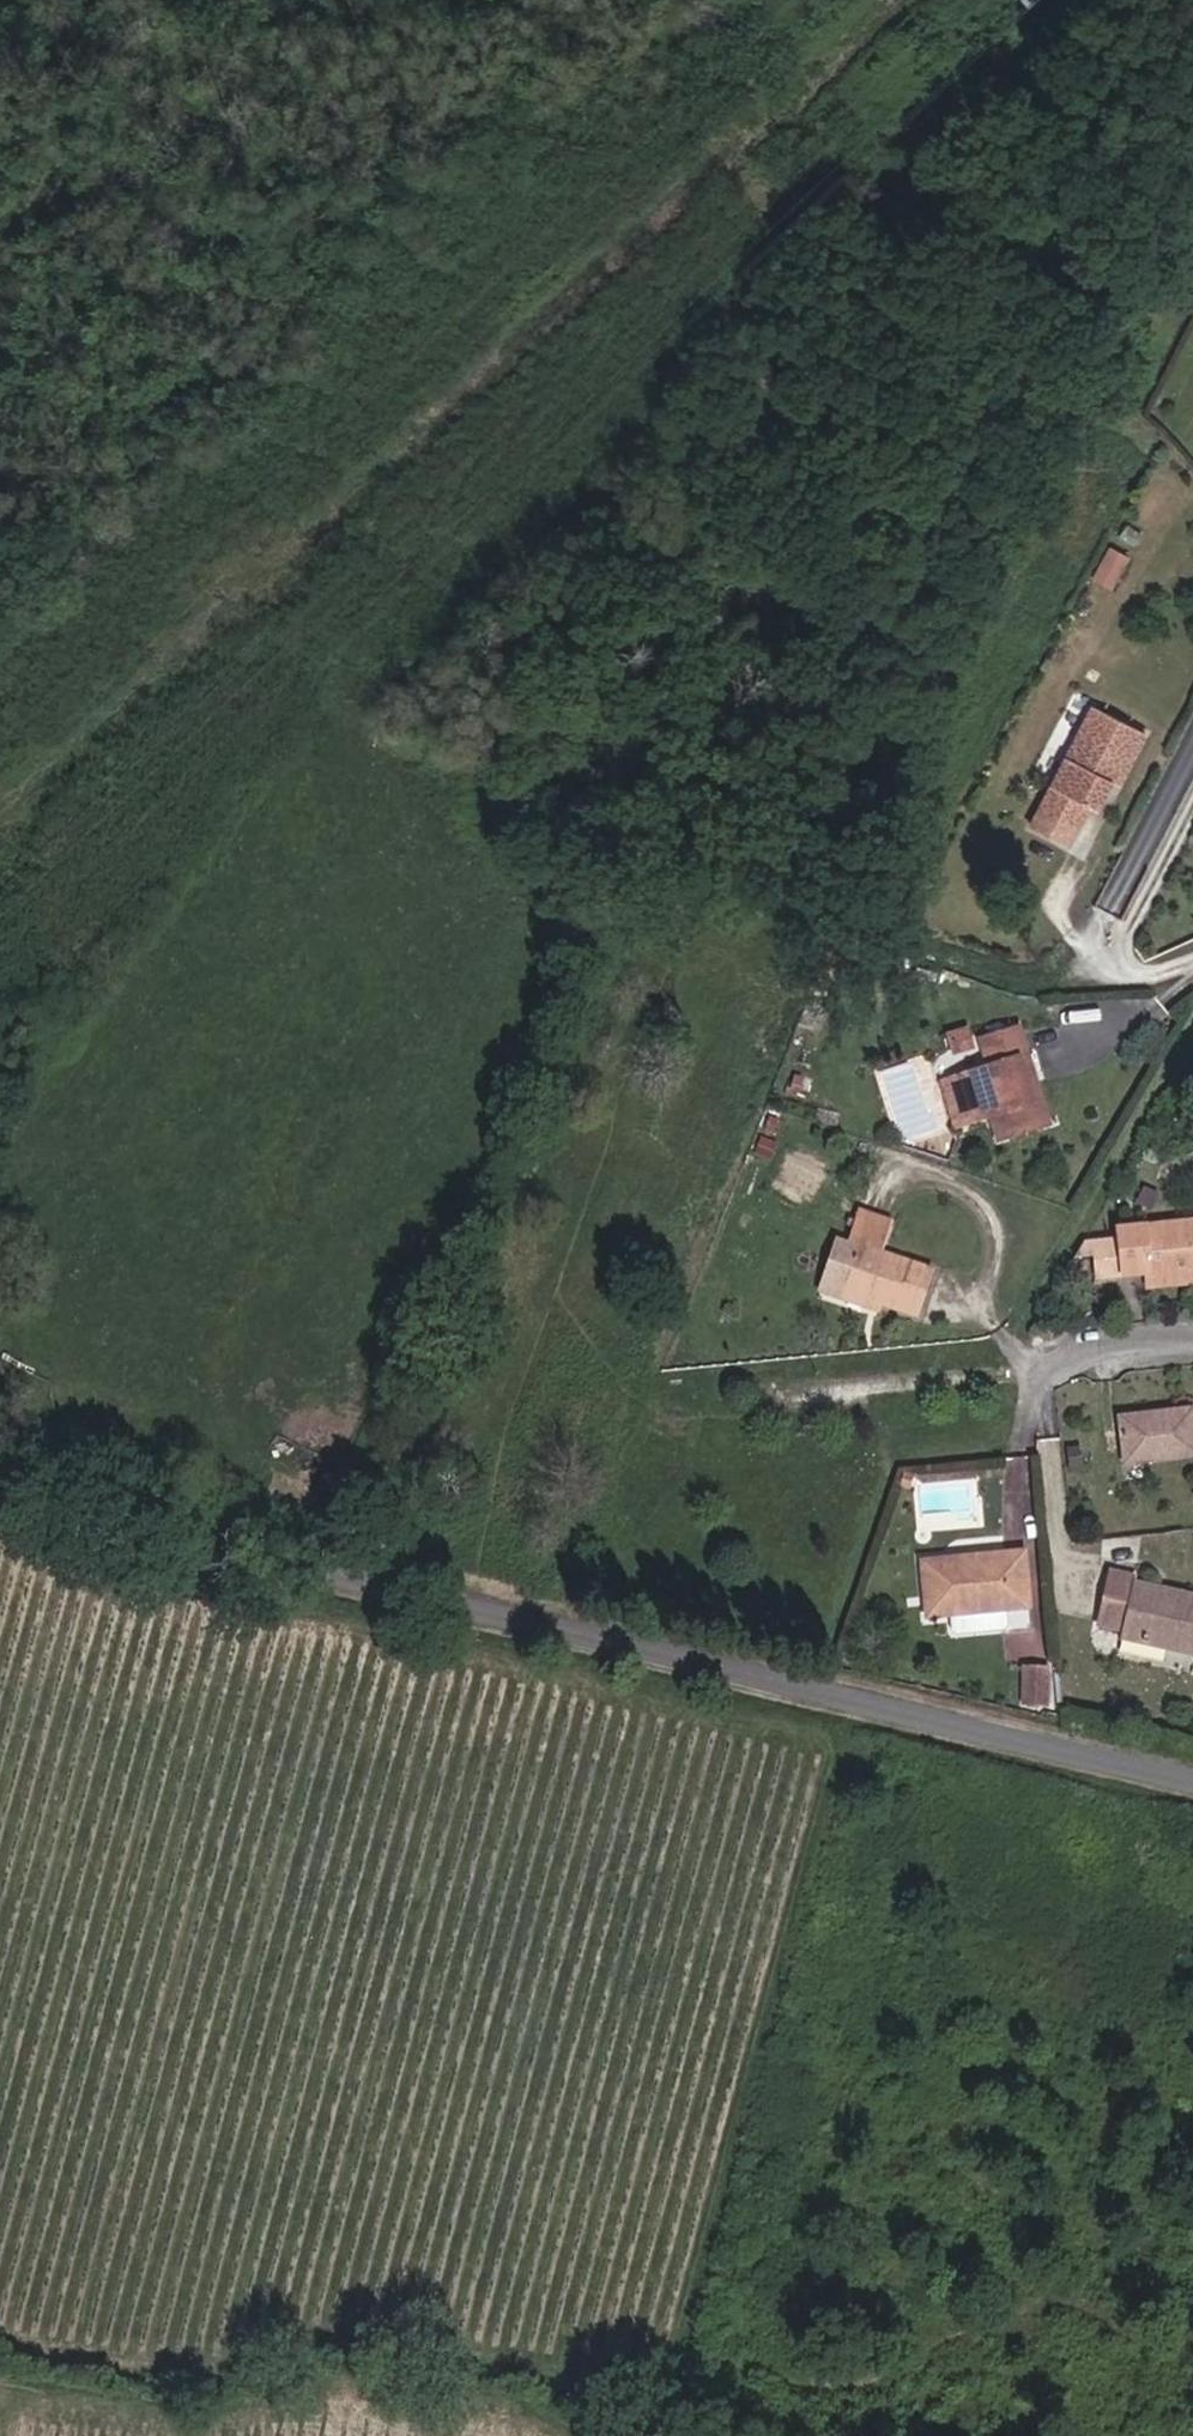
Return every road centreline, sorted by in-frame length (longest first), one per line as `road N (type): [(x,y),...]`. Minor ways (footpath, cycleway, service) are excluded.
road 1 (tertiary): [(1192,1772),(394,1590),(0,1458)]
road 2 (residential): [(1043,1359),(1192,1339)]

